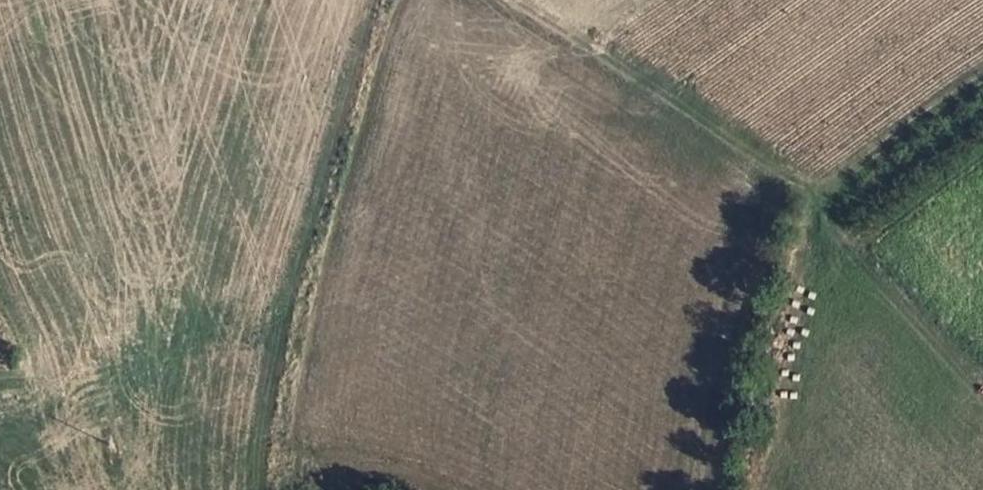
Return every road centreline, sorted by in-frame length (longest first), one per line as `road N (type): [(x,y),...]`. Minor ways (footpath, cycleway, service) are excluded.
road 1 (track): [(521,0),(790,177)]

